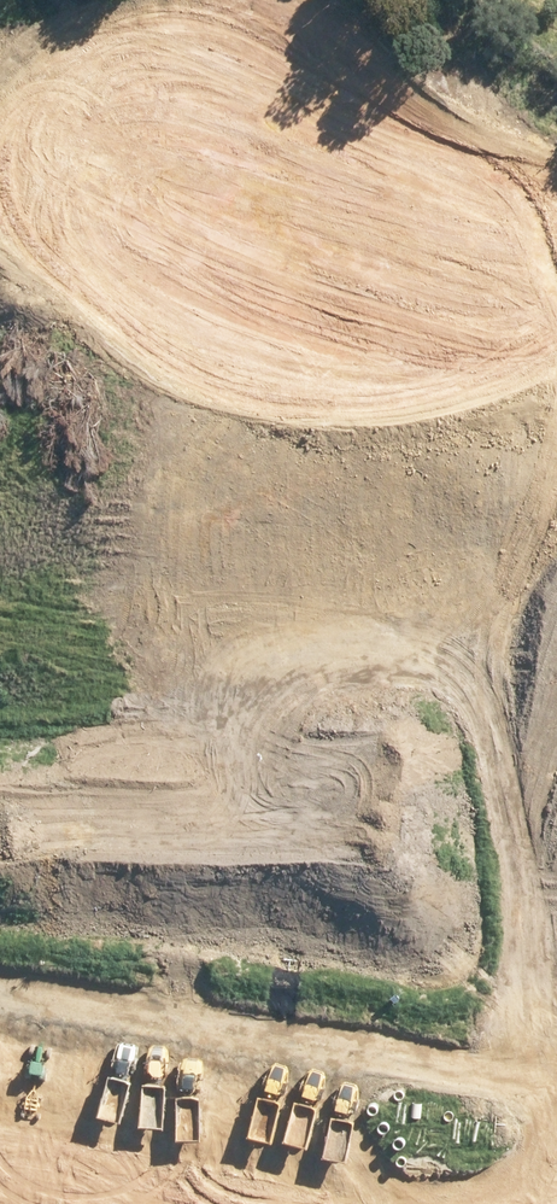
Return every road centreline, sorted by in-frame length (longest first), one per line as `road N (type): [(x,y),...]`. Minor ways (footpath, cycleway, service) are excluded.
road 1 (unknown): [(89,1059),(160,956),(456,444)]
road 2 (unknown): [(0,83),(68,162),(556,515)]
road 3 (unknown): [(556,1126),(0,1044)]
road 4 (unknown): [(150,1070),(121,1203)]

